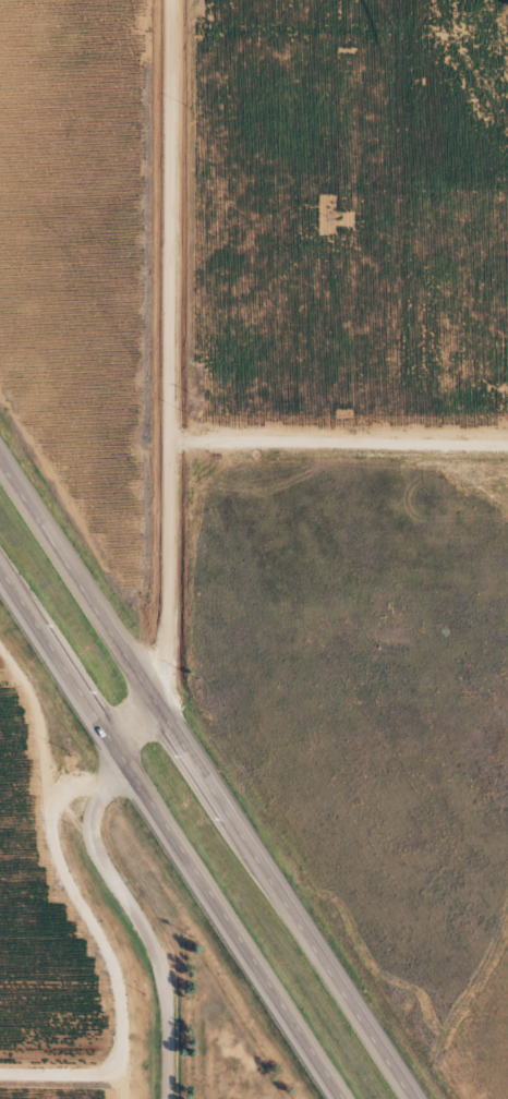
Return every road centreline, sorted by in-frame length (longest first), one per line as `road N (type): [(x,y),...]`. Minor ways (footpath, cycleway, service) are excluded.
road 1 (residential): [(175,1098),(165,959),(99,835),(180,633),(180,0)]
road 2 (trunk): [(411,1098),(0,472)]
road 3 (trunk): [(0,577),(339,1098)]

